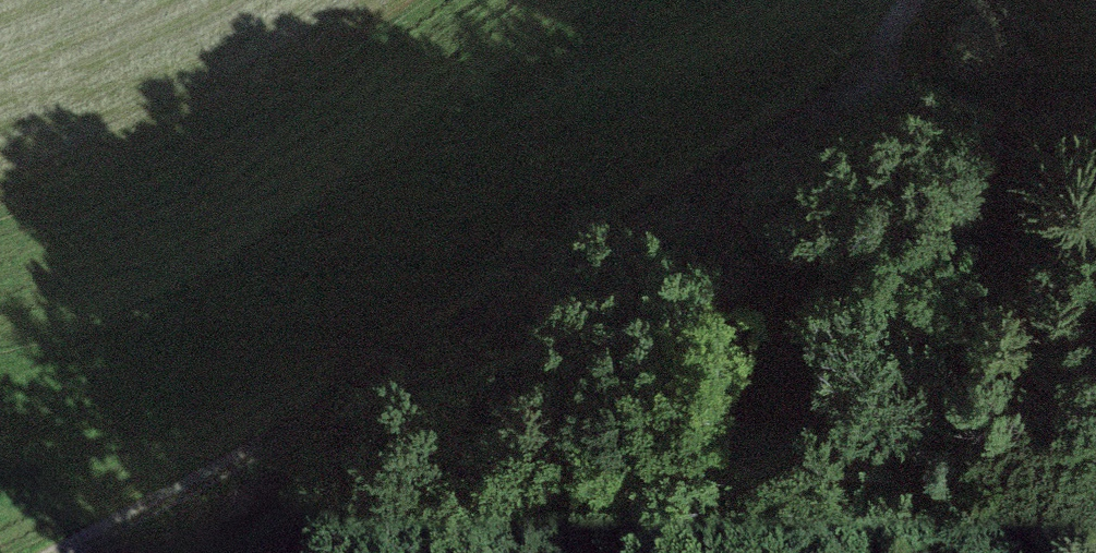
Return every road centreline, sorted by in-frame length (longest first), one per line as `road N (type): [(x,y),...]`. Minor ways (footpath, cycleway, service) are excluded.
road 1 (track): [(114,552),(351,406),(846,75)]
road 2 (track): [(36,552),(351,406)]
road 3 (track): [(846,75),(985,102),(1095,100)]

